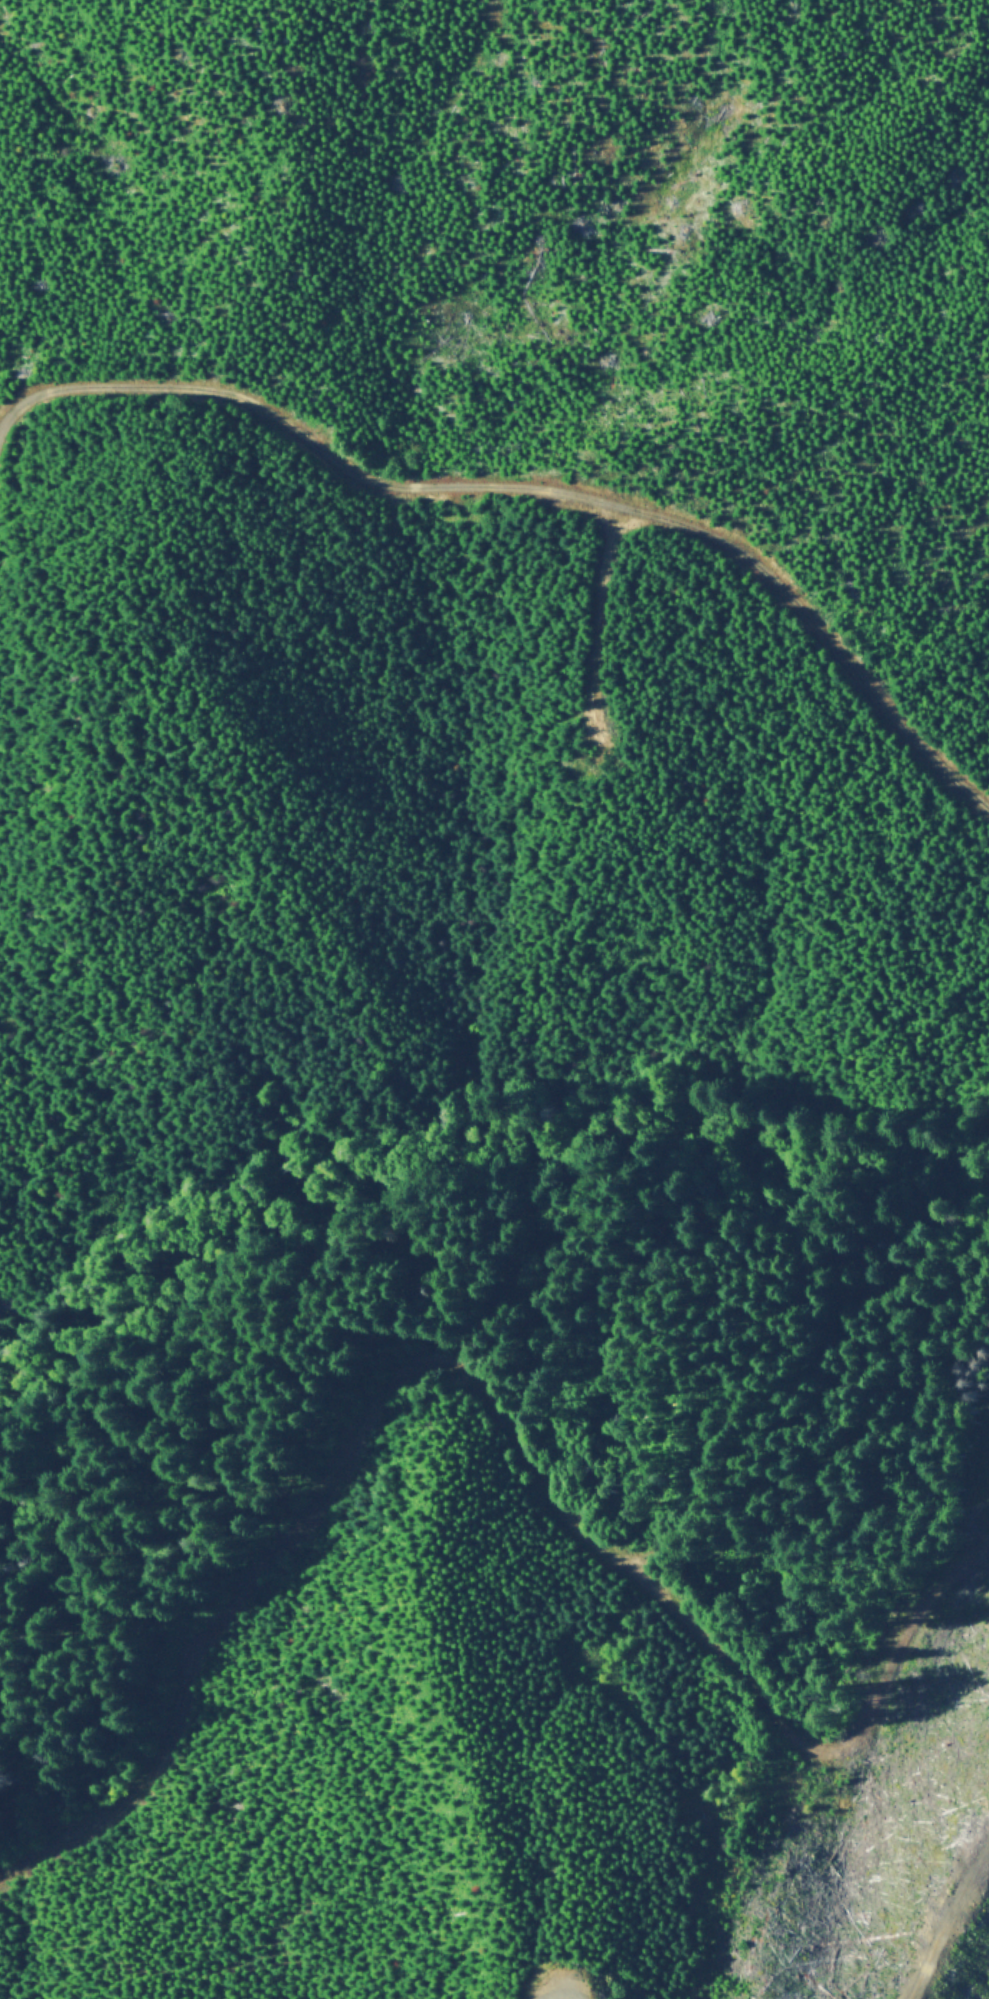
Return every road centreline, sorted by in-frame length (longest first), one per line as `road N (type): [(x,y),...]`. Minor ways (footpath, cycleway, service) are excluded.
road 1 (track): [(0,1871),(125,1794),(159,1762),(192,1666),(333,1492),(363,1444),(382,1389),(409,1363),(463,1372),(501,1400),(564,1513),(600,1550),(681,1600),(710,1640),(742,1661),(806,1734),(844,1743),(881,1718),(920,1600),(988,1552)]
road 2 (track): [(988,805),(900,722),(784,588),(717,538),(675,519),(541,485),(377,480),(231,390),(64,384),(24,393),(0,419)]

